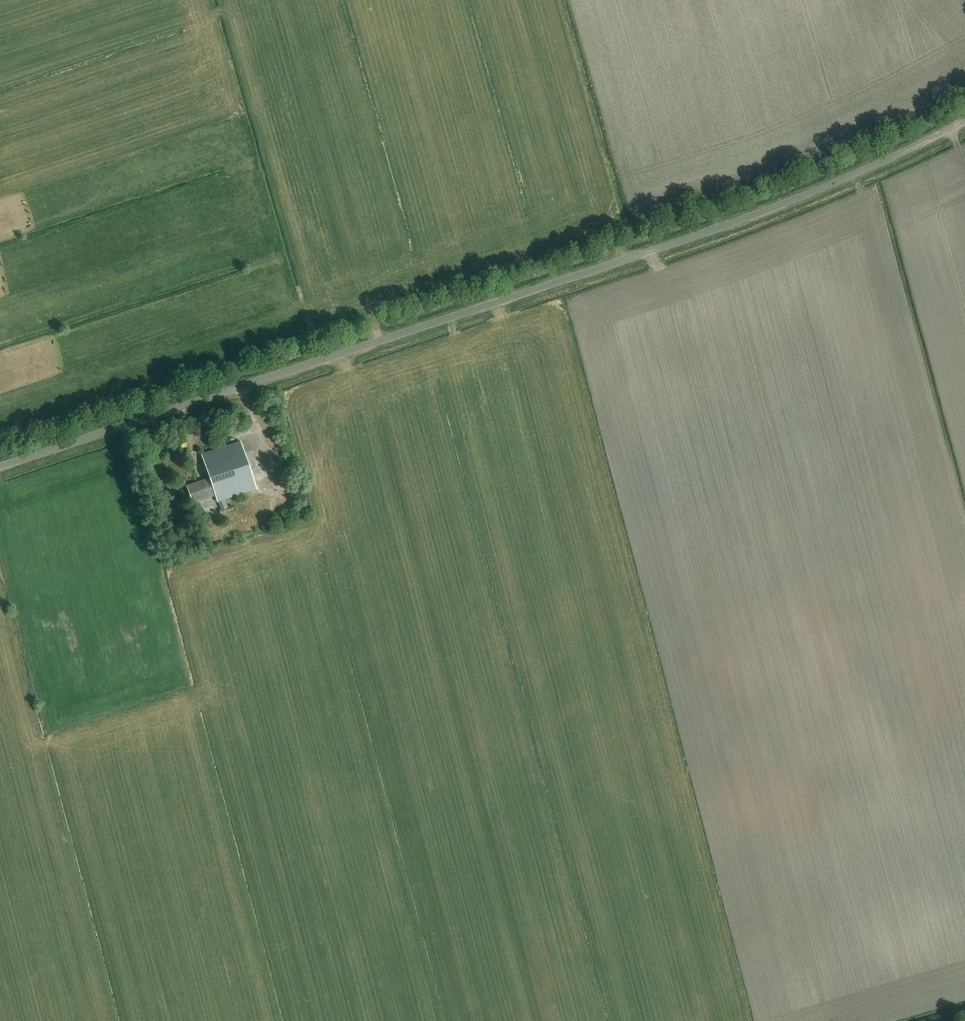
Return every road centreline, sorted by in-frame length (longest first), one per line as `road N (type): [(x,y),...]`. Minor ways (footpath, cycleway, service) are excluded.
road 1 (unclassified): [(0,465),(659,248),(964,121)]

